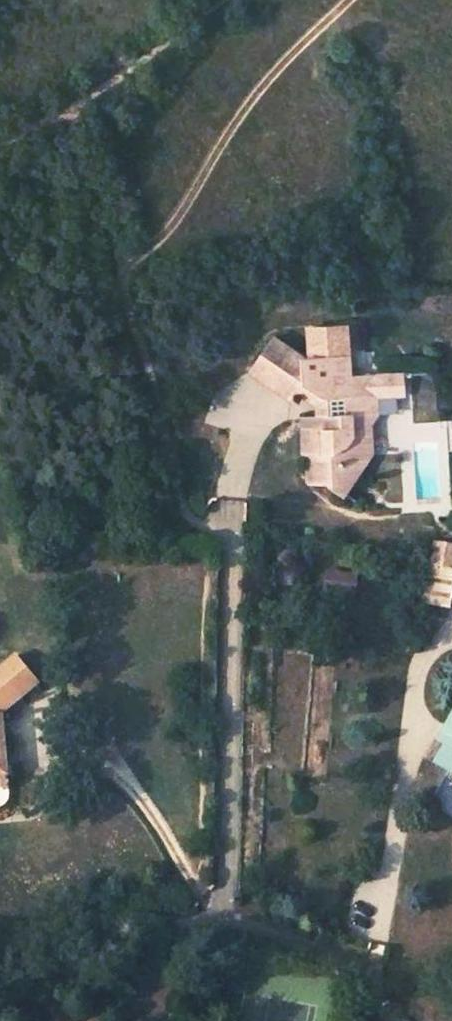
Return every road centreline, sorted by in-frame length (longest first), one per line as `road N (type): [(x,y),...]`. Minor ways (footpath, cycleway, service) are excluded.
road 1 (residential): [(389,1020),(367,965),(241,927),(226,899),(229,532)]
road 2 (track): [(120,279),(182,211),(206,158),(247,99),(343,0)]
road 3 (track): [(229,532),(196,526),(179,509),(172,452),(120,279)]

